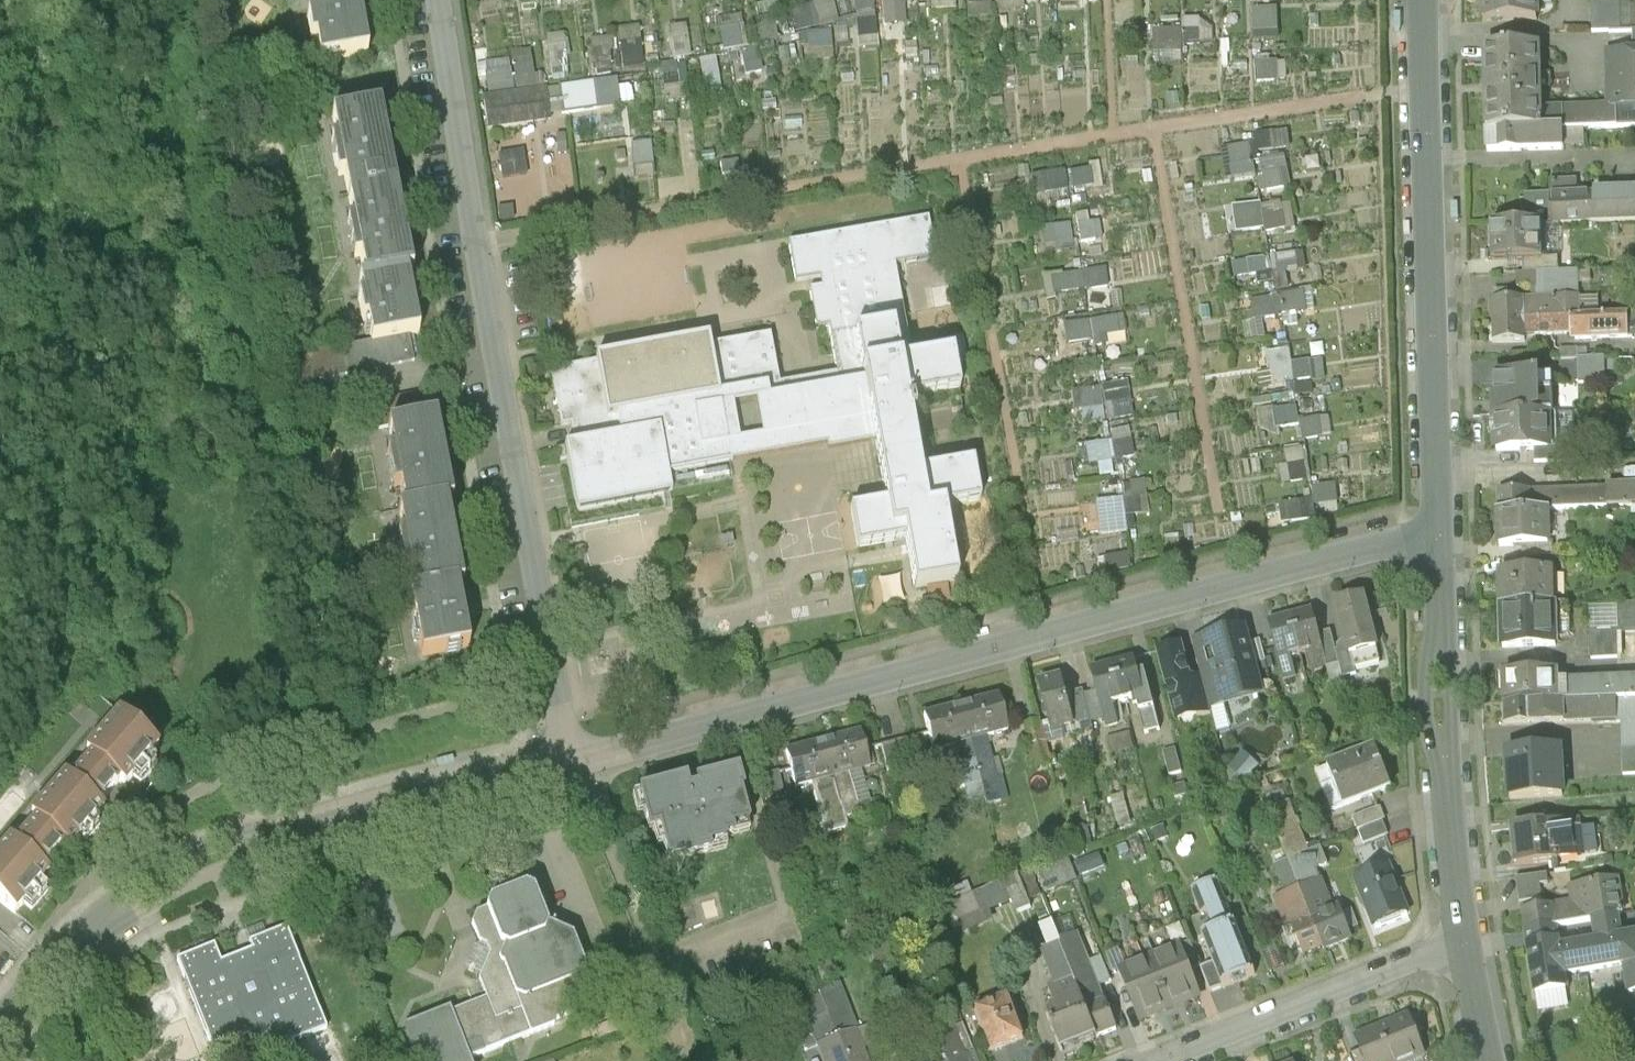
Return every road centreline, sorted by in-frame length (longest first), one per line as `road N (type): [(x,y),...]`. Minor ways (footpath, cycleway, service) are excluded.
road 1 (residential): [(578,761),(1439,530)]
road 2 (residential): [(443,0),(496,350),(578,761)]
road 3 (residential): [(0,1028),(94,933),(223,852),(578,761)]
road 4 (tertiary): [(1426,0),(1439,530)]
road 5 (tertiary): [(1439,530),(1443,722),(1461,945)]
road 6 (residential): [(1167,1060),(1461,945)]

